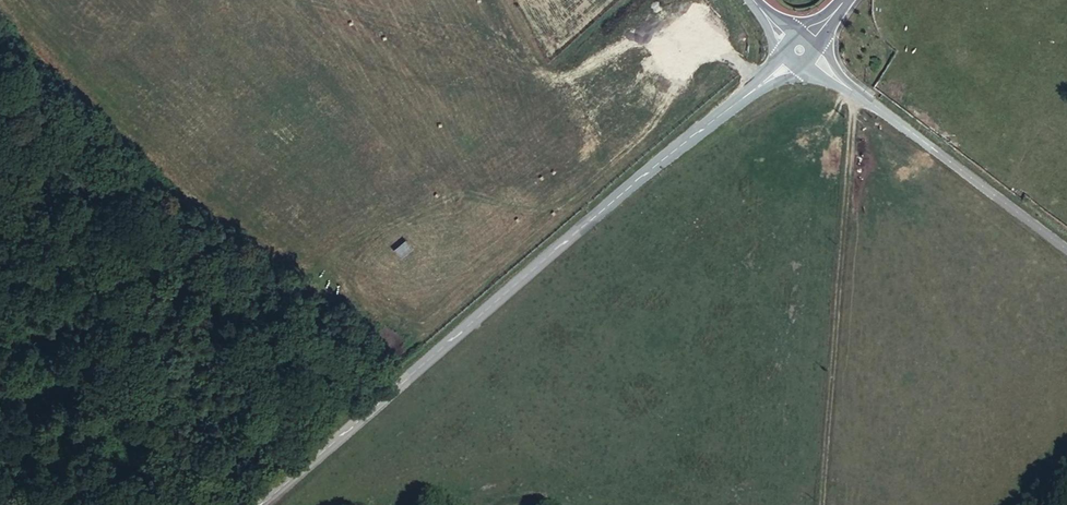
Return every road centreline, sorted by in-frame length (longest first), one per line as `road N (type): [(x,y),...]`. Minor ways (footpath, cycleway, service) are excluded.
road 1 (tertiary): [(261,504),(800,49)]
road 2 (track): [(858,94),(823,504)]
road 3 (tertiary): [(1066,255),(800,49)]

